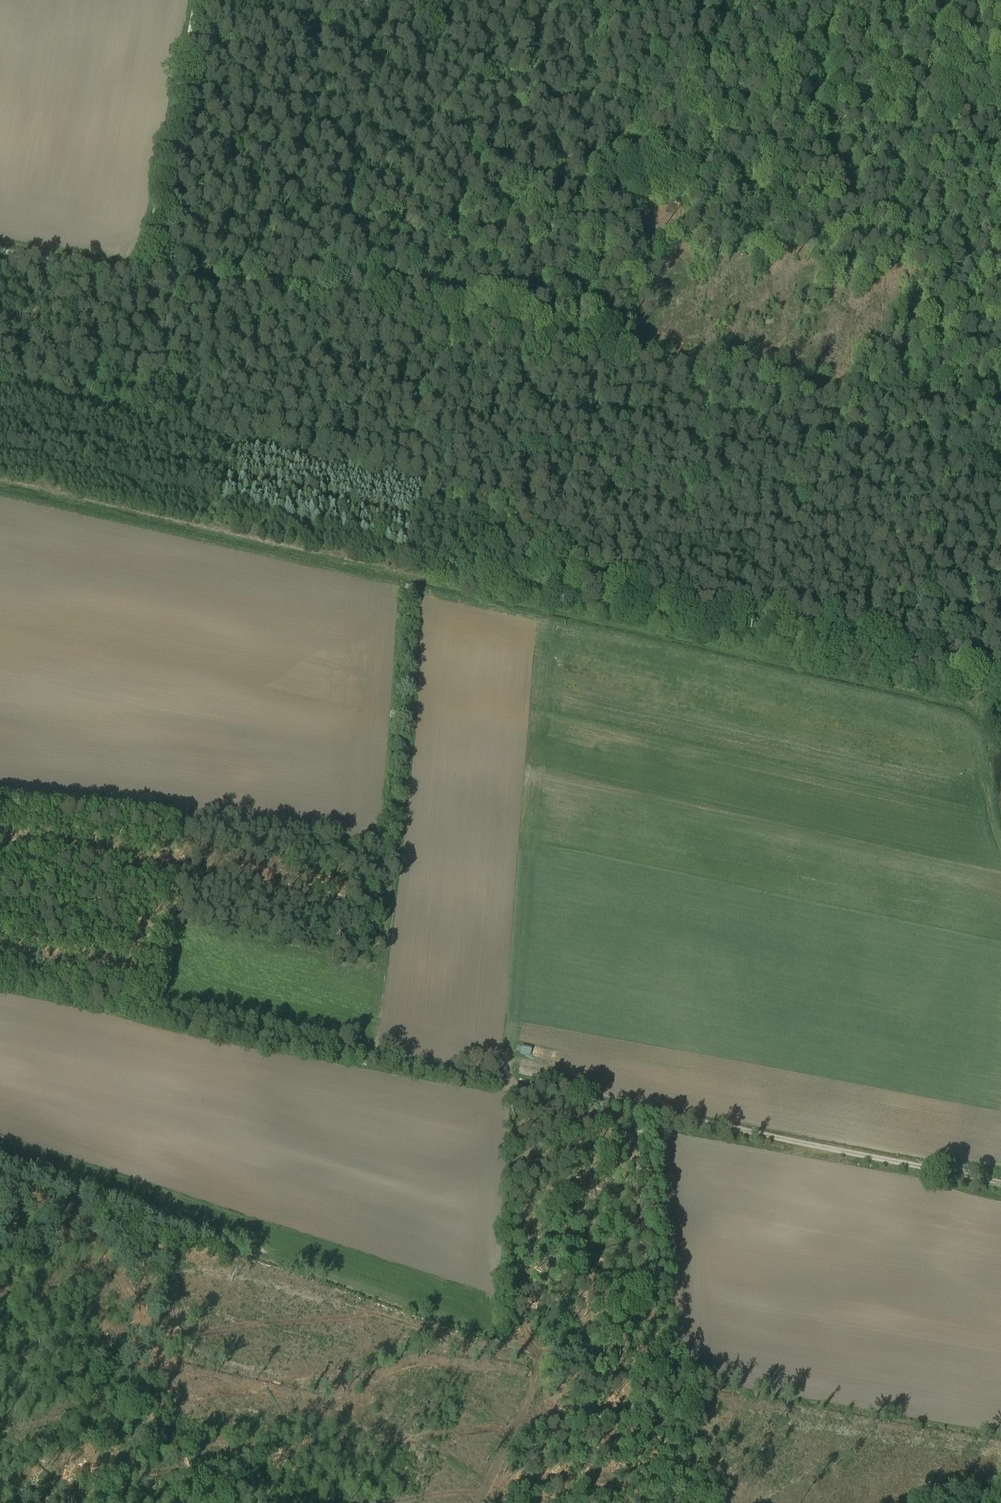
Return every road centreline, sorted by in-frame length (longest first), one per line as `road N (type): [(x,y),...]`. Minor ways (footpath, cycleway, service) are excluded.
road 1 (track): [(465,1502),(519,1388),(514,1361),(495,1341),(514,1087),(1000,1184)]
road 2 (track): [(197,0),(142,263),(123,271),(0,250)]

